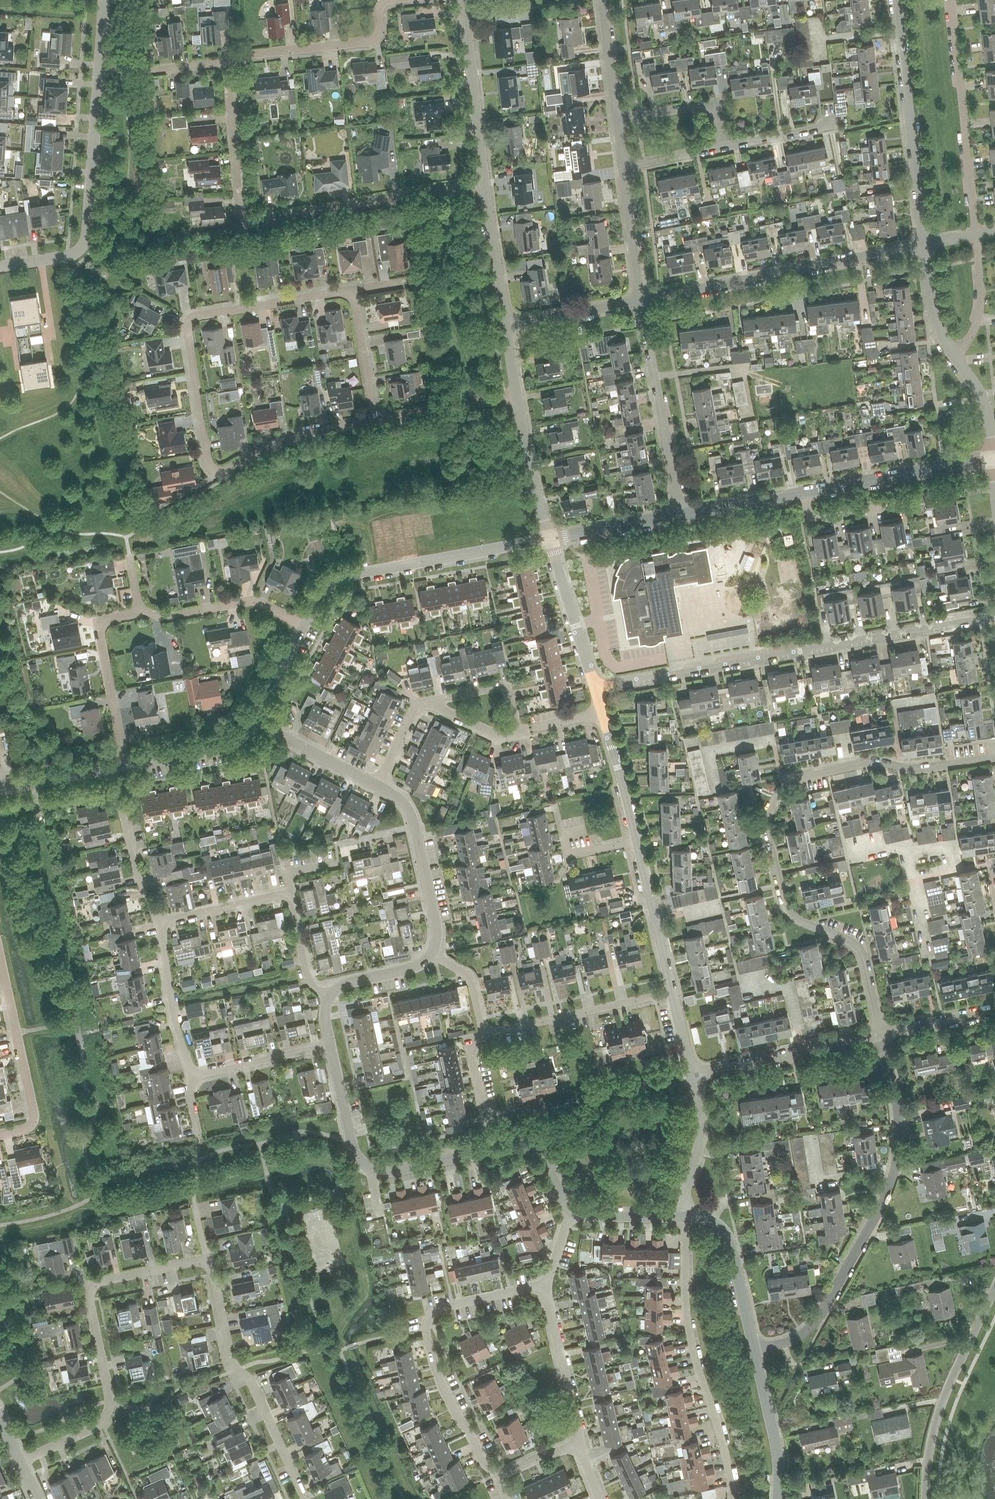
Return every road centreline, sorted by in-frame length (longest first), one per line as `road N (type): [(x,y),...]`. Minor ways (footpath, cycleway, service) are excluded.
road 1 (residential): [(880,1035),(863,955),(785,904),(768,819),(775,799),(797,779),(867,763),(922,770),(994,758)]
road 2 (residential): [(372,420),(299,431),(220,471),(209,464),(189,323),(196,316),(352,291)]
road 3 (residential): [(994,620),(596,688)]
road 4 (residential): [(483,186),(249,223),(240,211),(230,65)]
road 5 (residential): [(755,1351),(804,1335),(820,1318),(889,1195),(902,1128),(880,1035)]
road 6 (residential): [(20,1463),(106,1417),(92,1287),(208,1259)]
road 7 (unclassified): [(0,267),(67,257),(85,241),(103,0)]
road 8 (residential): [(499,1476),(456,1414),(424,1330),(450,1305),(545,1285)]
road 9 (residential): [(640,301),(924,244)]
road 10 (residential): [(731,1498),(688,1328),(685,1218)]
road 11 (unclassified): [(307,627),(327,585),(347,577),(549,539)]
road 12 (residential): [(305,1498),(256,1392),(237,1371),(208,1259)]
road 13 (residential): [(490,1148),(394,1172),(360,1162),(329,1046)]
road 14 (residential): [(924,244),(895,0)]
road 15 (residential): [(163,922),(289,893),(308,978),(327,997)]
road 16 (unclassified): [(692,1074),(638,841)]
road 17 (residential): [(974,238),(951,0)]
road 18 (residential): [(926,1498),(946,1396),(994,1292)]
road 19 (residential): [(680,515),(640,301)]
road 20 (residential): [(0,1135),(26,1129),(34,1112),(0,954)]
road 21 (unclassified): [(803,493),(993,460)]
road 22 (unclassified): [(692,1074),(880,1035)]
road 23 (residential): [(432,955),(437,931),(412,818),(401,799),(377,785)]
road 24 (residential): [(230,65),(240,57),(371,41),(389,0)]
road 25 (unclassified): [(483,186),(464,0)]
road 26 (residential): [(124,767),(101,630),(142,612)]
road 27 (residential): [(142,612),(164,616),(253,601),(307,627)]
road 28 (residential): [(483,1033),(650,998)]
road 29 (residential): [(755,1351),(727,1232),(685,1218)]
road 30 (residential): [(581,1446),(545,1285)]
road 31 (residential): [(194,1078),(170,1002),(163,922)]
road 32 (unclassified): [(596,688),(549,539)]
road 33 (residential): [(779,1498),(755,1351)]
road 34 (residential): [(685,1218),(703,1132),(692,1074)]
road 35 (residential): [(372,420),(517,397)]
road 36 (unclassified): [(124,767),(222,748),(240,742),(256,720)]
road 37 (unclassified): [(549,539),(517,397)]
road 38 (residential): [(725,149),(716,105),(618,122)]
road 39 (unclassified): [(506,327),(483,186)]
road 40 (residential): [(194,1078),(329,1046)]
road 41 (residential): [(377,785),(256,720)]
road 42 (residential): [(506,327),(640,301)]
road 43 (residential): [(640,301),(624,168)]
road 44 (unclassified): [(549,539),(680,515)]
road 45 (unclassified): [(638,841),(602,713)]
road 46 (residential): [(372,420),(352,291)]
road 47 (unclassified): [(124,767),(0,789)]
road 48 (residential): [(490,1148),(468,1043),(483,1033)]
road 49 (unclassified): [(680,515),(803,493)]
road 50 (residential): [(956,357),(979,312),(974,238)]
road 51 (residential): [(518,732),(505,686),(430,703)]
road 52 (residential): [(618,122),(602,0)]
road 53 (residential): [(570,1216),(536,1147),(490,1148)]
road 54 (residential): [(163,922),(136,871),(121,808)]
road 55 (residential): [(556,814),(567,860),(638,841)]
road 56 (residential): [(803,493),(817,522),(904,507)]

